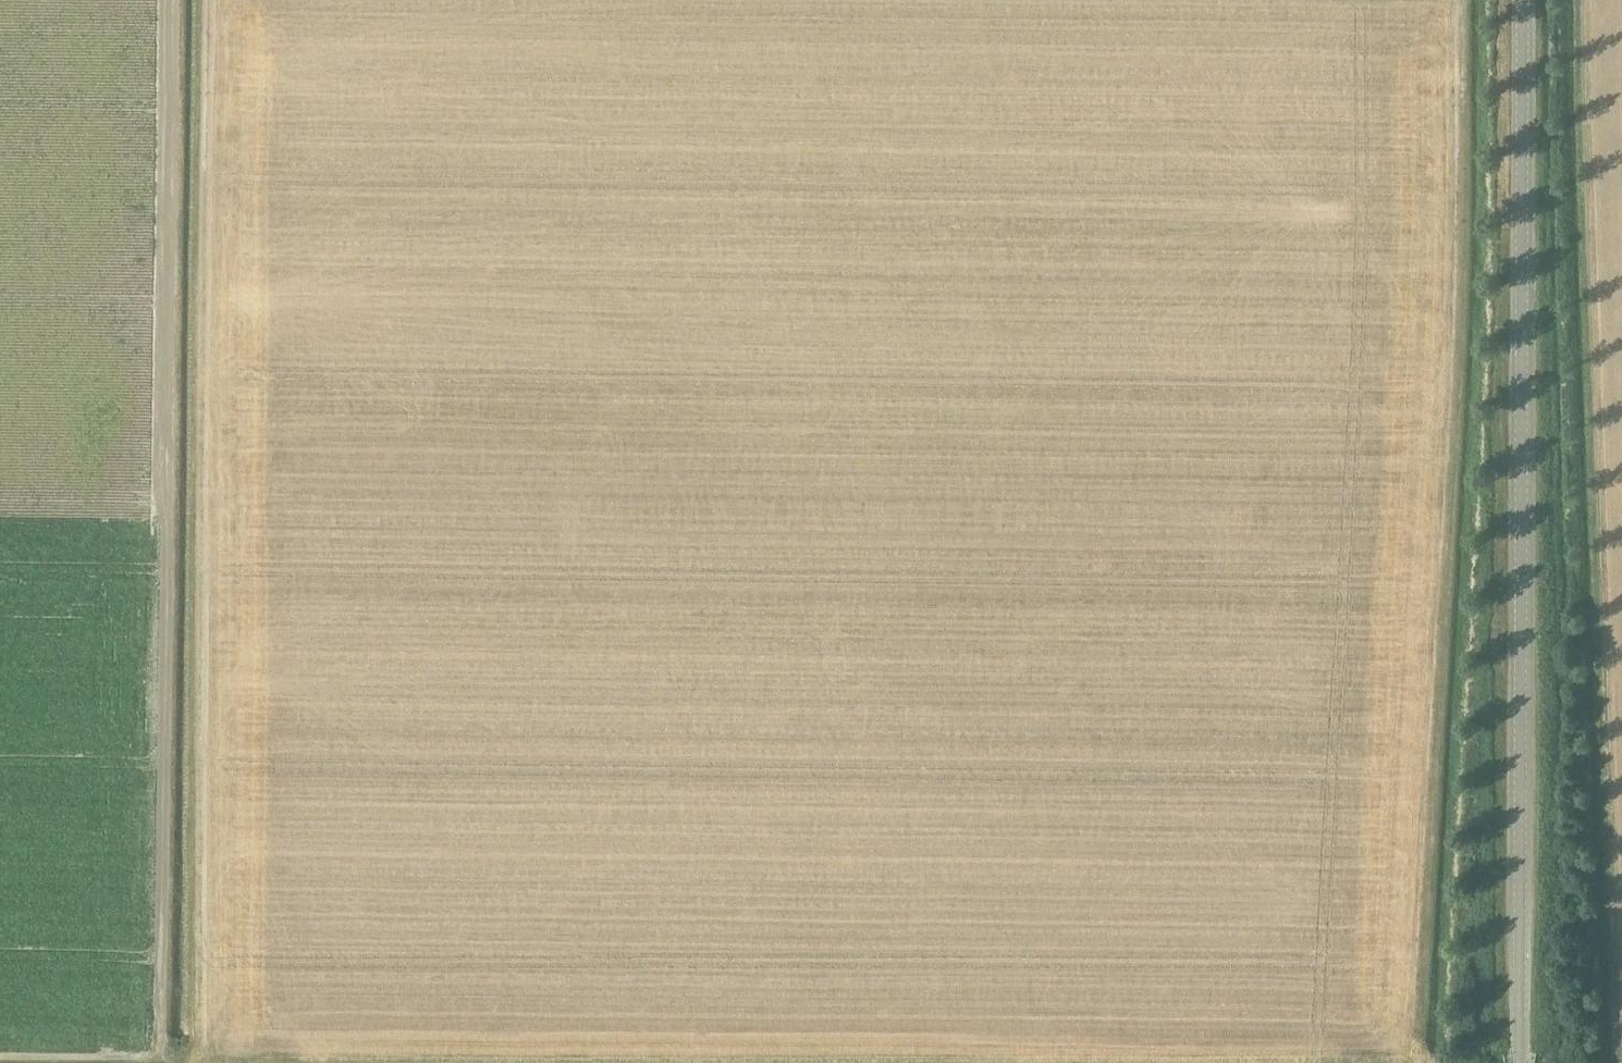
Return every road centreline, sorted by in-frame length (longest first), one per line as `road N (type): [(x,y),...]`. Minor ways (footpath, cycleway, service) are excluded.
road 1 (unclassified): [(1519,1062),(1522,0)]

